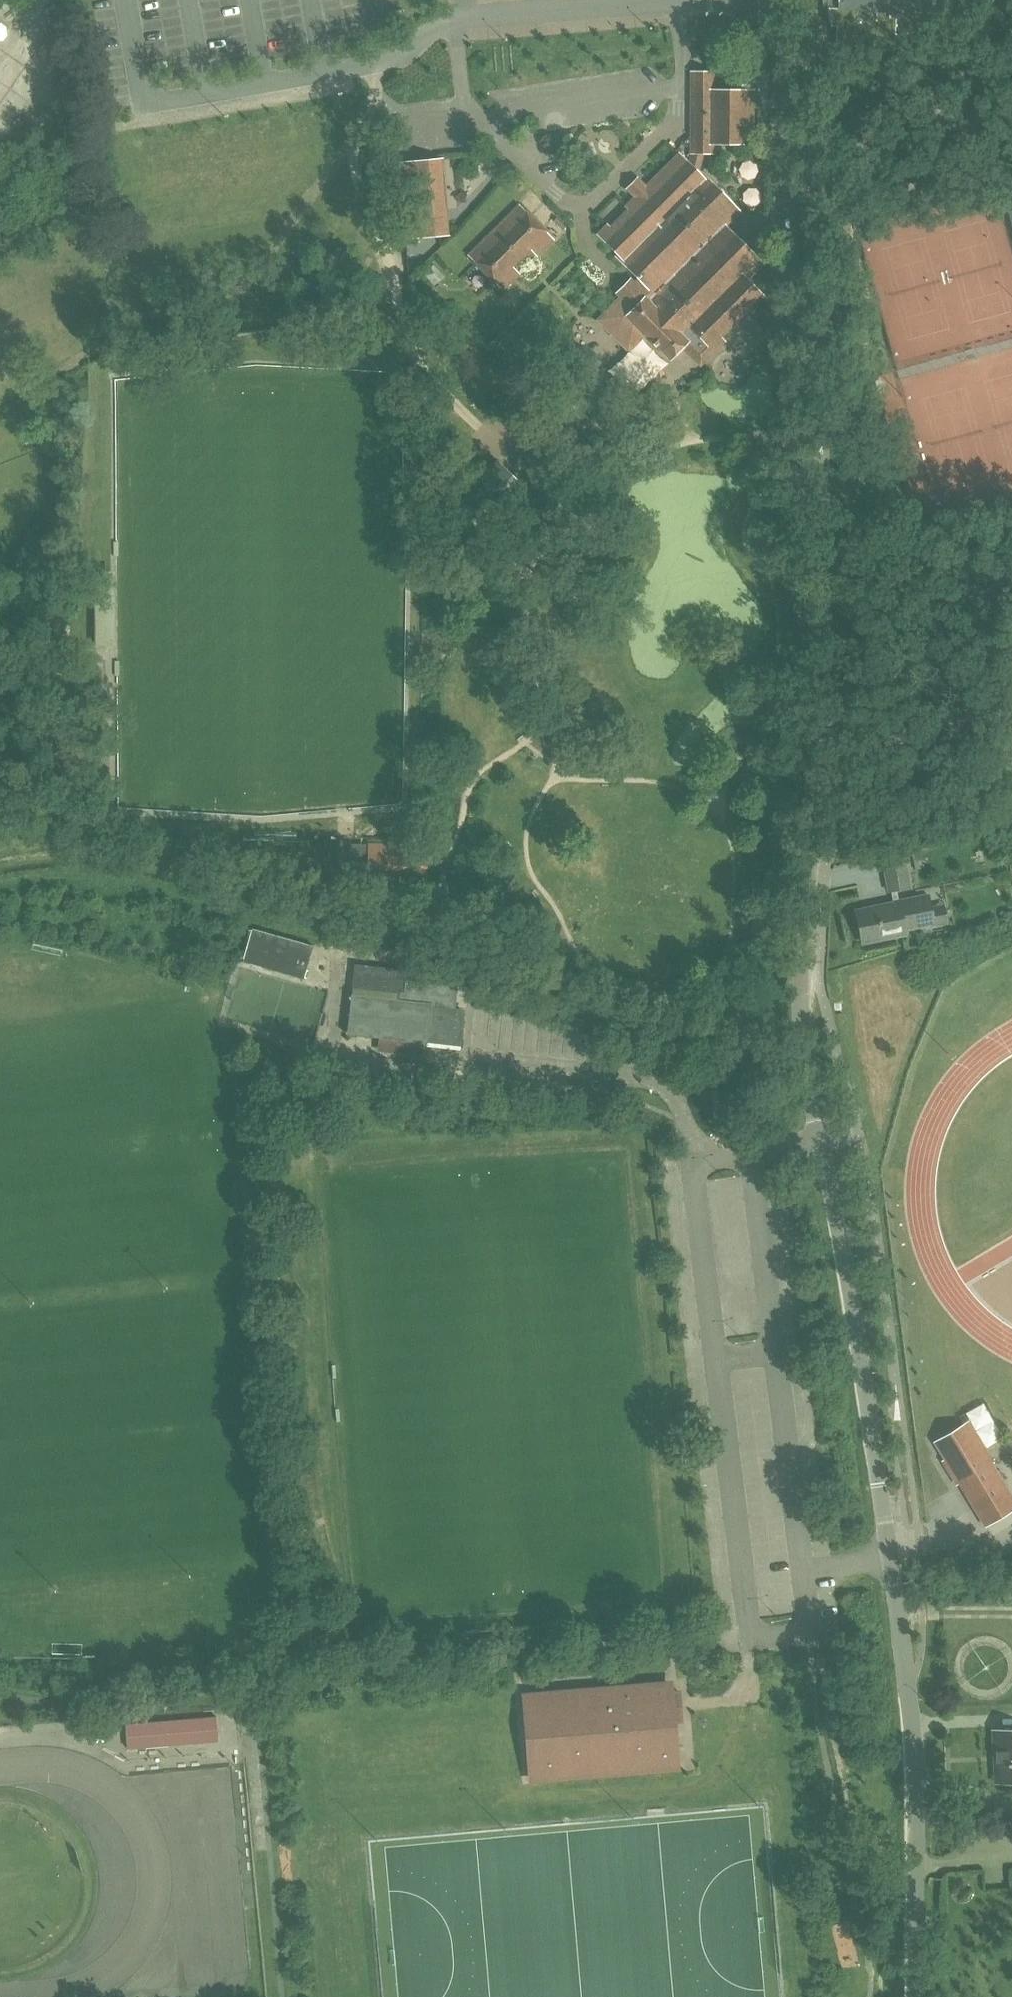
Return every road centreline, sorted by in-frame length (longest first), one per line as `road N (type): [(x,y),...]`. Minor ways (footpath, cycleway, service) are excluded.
road 1 (unclassified): [(915,1996),(909,1684),(851,1292),(802,1033),(813,800),(785,134),(750,0)]

